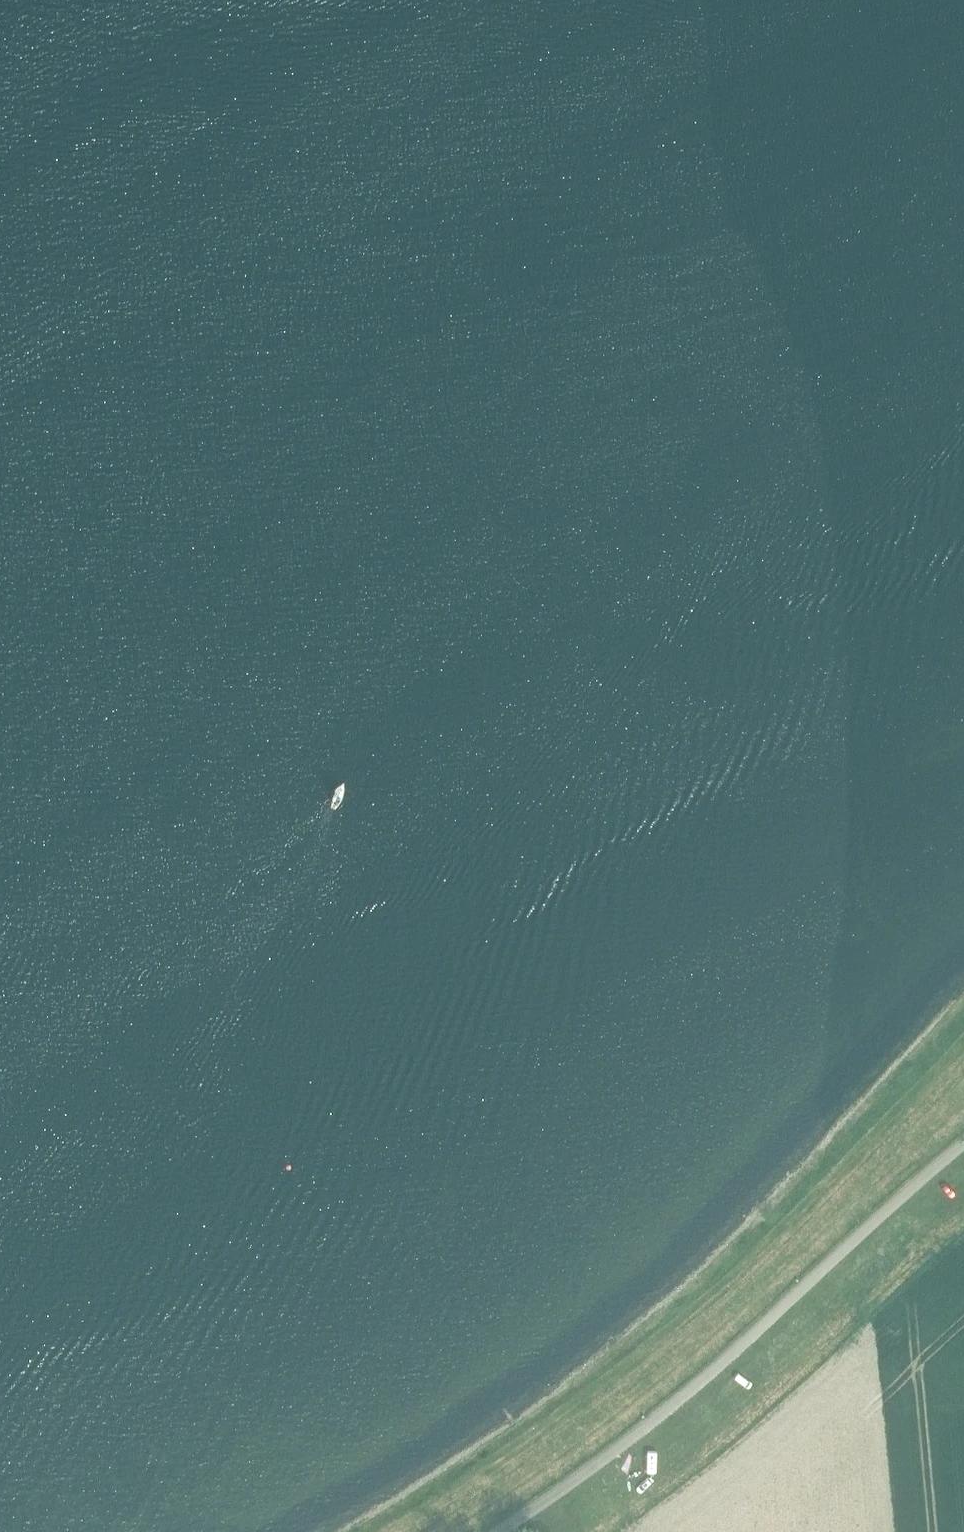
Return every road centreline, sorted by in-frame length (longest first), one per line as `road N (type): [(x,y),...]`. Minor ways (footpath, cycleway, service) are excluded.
road 1 (residential): [(487,1531),(638,1432),(963,1146)]

